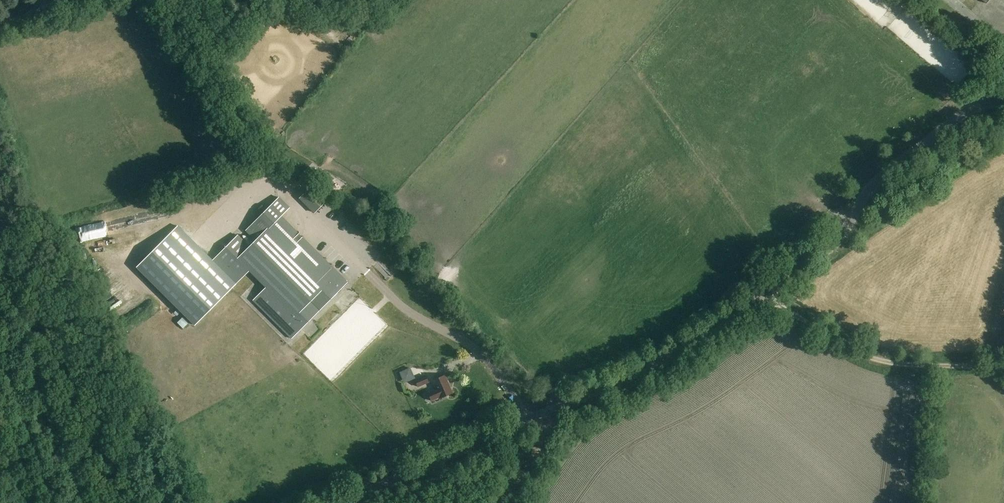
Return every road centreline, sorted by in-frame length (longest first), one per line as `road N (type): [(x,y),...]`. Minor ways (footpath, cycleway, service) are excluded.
road 1 (unclassified): [(337,502),(695,340),(840,239),(870,188),(898,162),(967,110),(1003,100)]
road 2 (track): [(1003,368),(874,361),(763,296)]
road 3 (track): [(264,176),(149,0)]
road 4 (unclassified): [(52,502),(0,339)]

